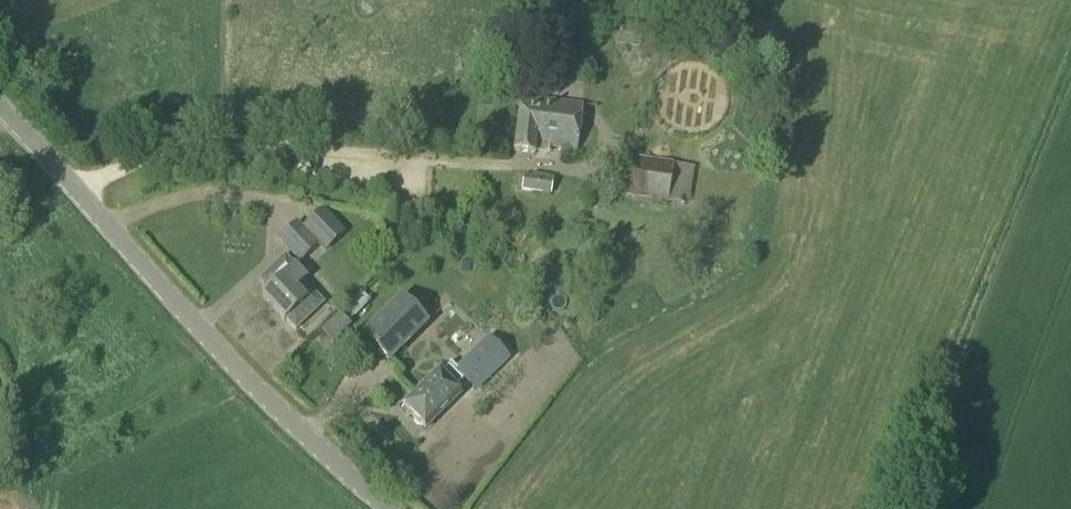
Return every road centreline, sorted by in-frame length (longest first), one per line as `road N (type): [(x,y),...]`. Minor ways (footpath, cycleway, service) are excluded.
road 1 (unclassified): [(383,508),(189,325),(0,110)]

